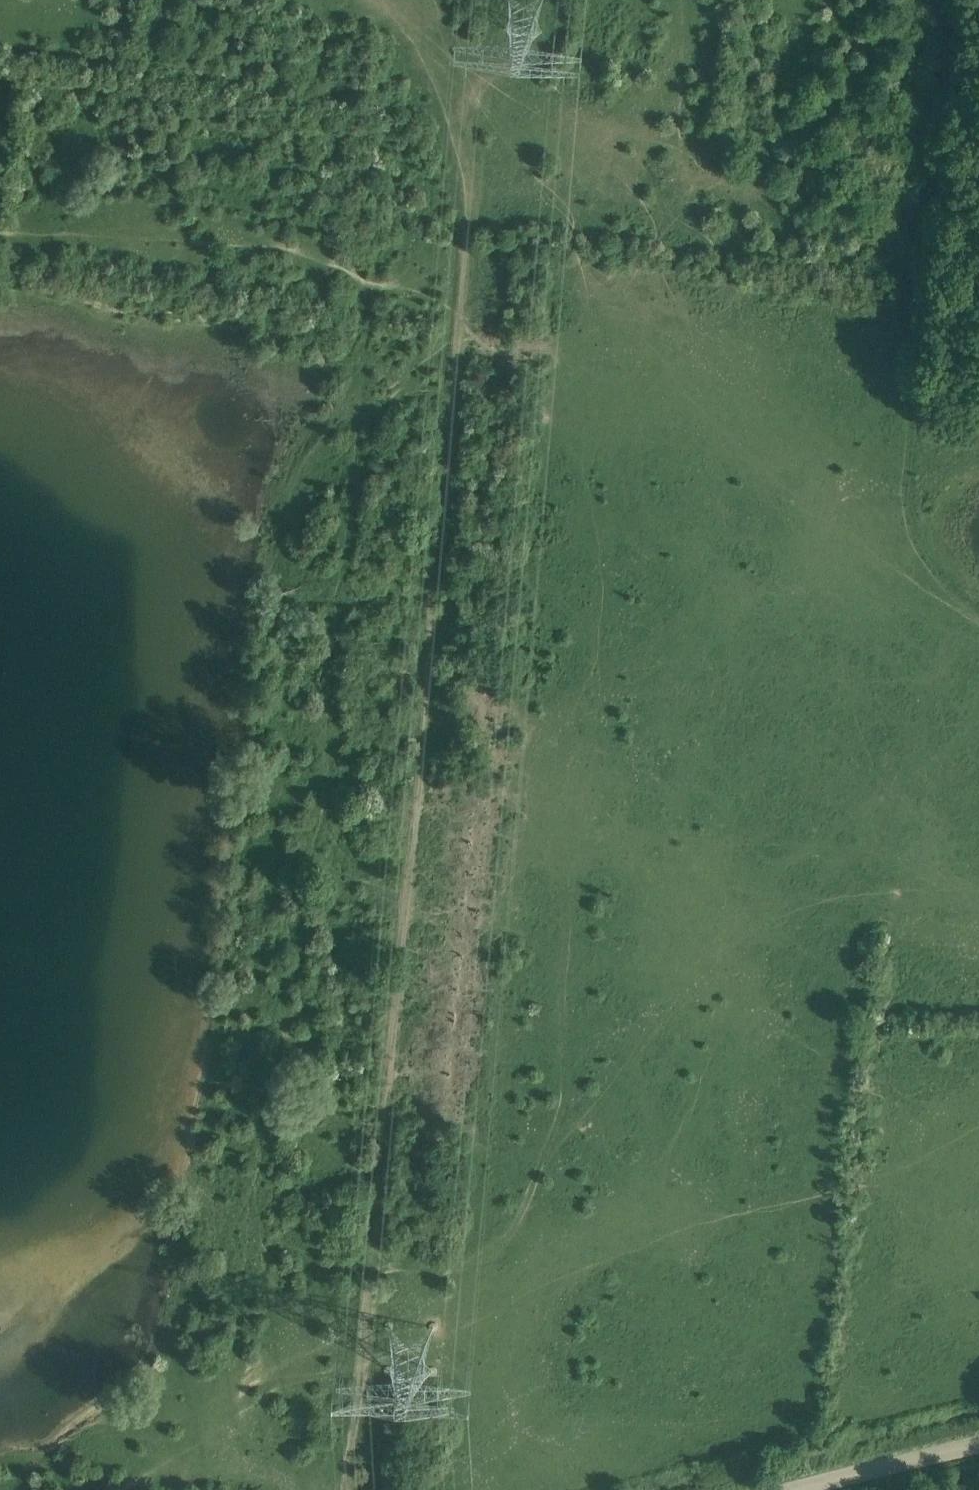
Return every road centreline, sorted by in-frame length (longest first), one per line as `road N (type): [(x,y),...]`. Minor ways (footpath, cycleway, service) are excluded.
road 1 (unclassified): [(807,1489),(978,1445)]

